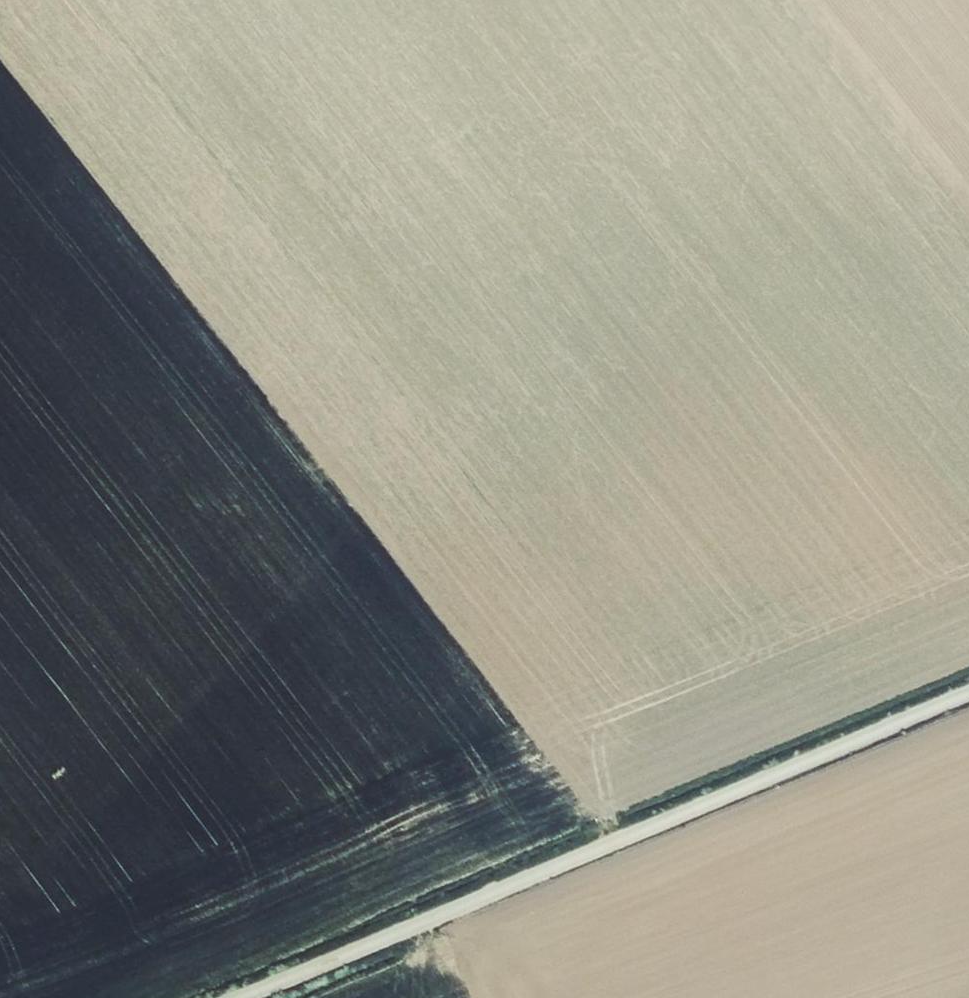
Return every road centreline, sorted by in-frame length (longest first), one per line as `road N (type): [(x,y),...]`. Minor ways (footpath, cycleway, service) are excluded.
road 1 (unclassified): [(239,997),(968,694)]

